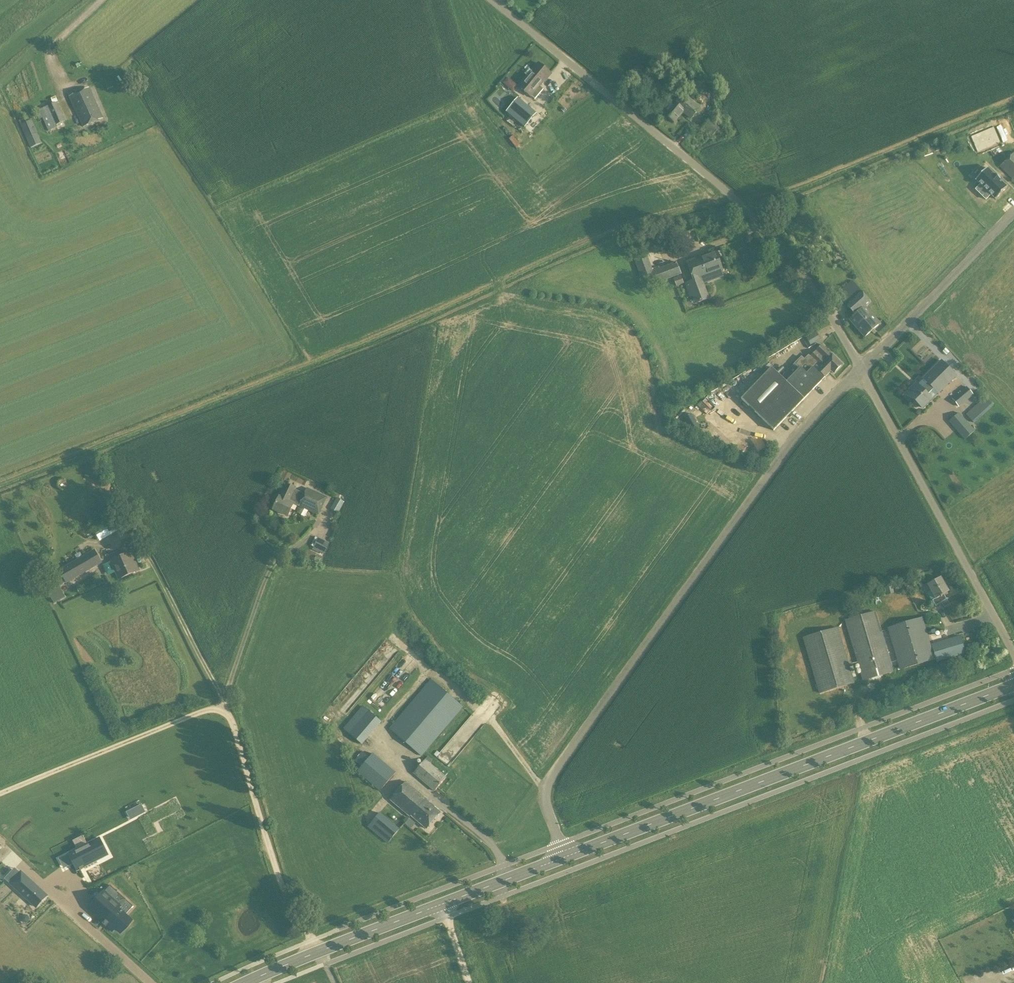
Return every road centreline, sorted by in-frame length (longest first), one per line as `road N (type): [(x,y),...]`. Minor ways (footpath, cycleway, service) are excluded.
road 1 (unclassified): [(563,855),(546,807),(549,779),(787,450),(861,370)]
road 2 (unclassified): [(861,370),(806,278),(749,214),(490,0)]
road 3 (unclassified): [(320,951),(283,891),(231,720),(219,710),(0,794)]
road 4 (tertiary): [(563,855),(1013,686)]
road 5 (unclassified): [(1013,653),(861,370)]
road 6 (tertiary): [(320,951),(563,855)]
road 7 (unclassified): [(861,370),(1013,211)]

